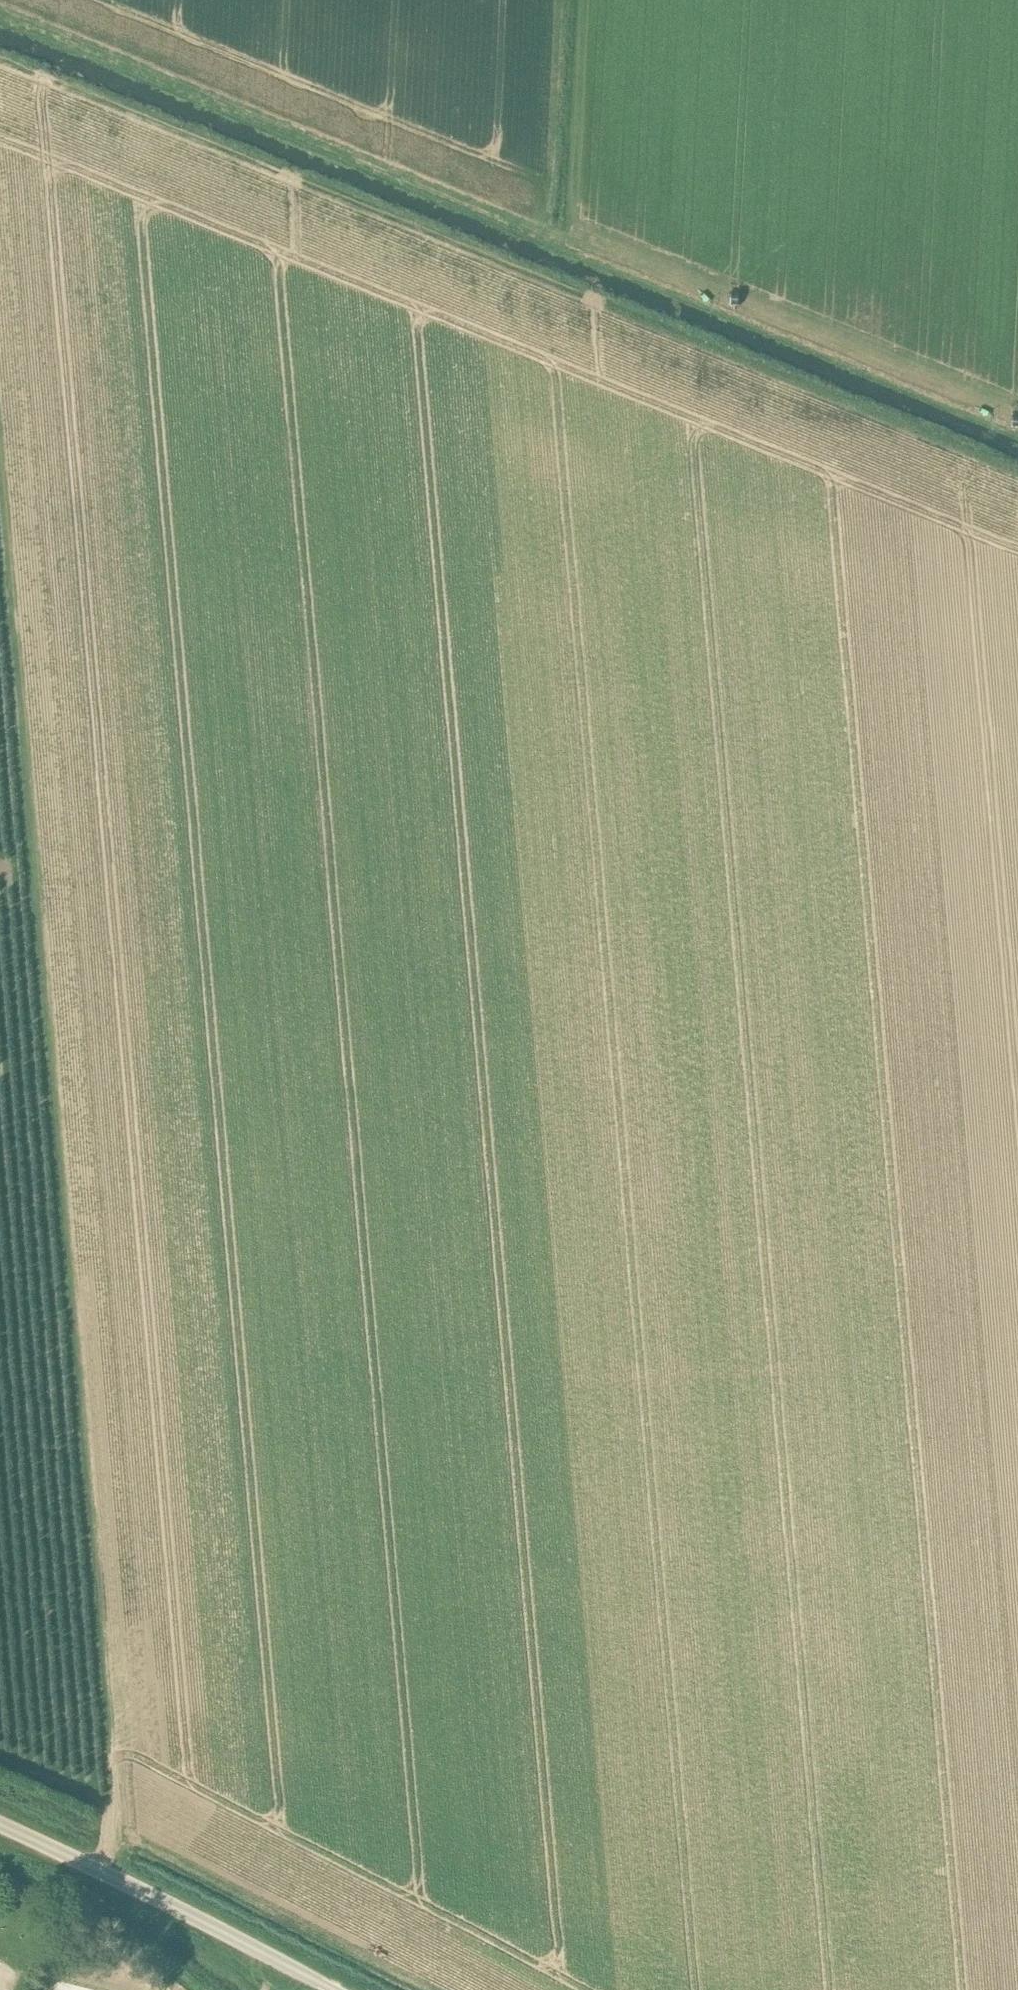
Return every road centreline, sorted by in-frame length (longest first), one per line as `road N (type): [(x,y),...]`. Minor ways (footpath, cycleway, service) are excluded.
road 1 (unclassified): [(359,1989),(106,1855),(0,1813)]

